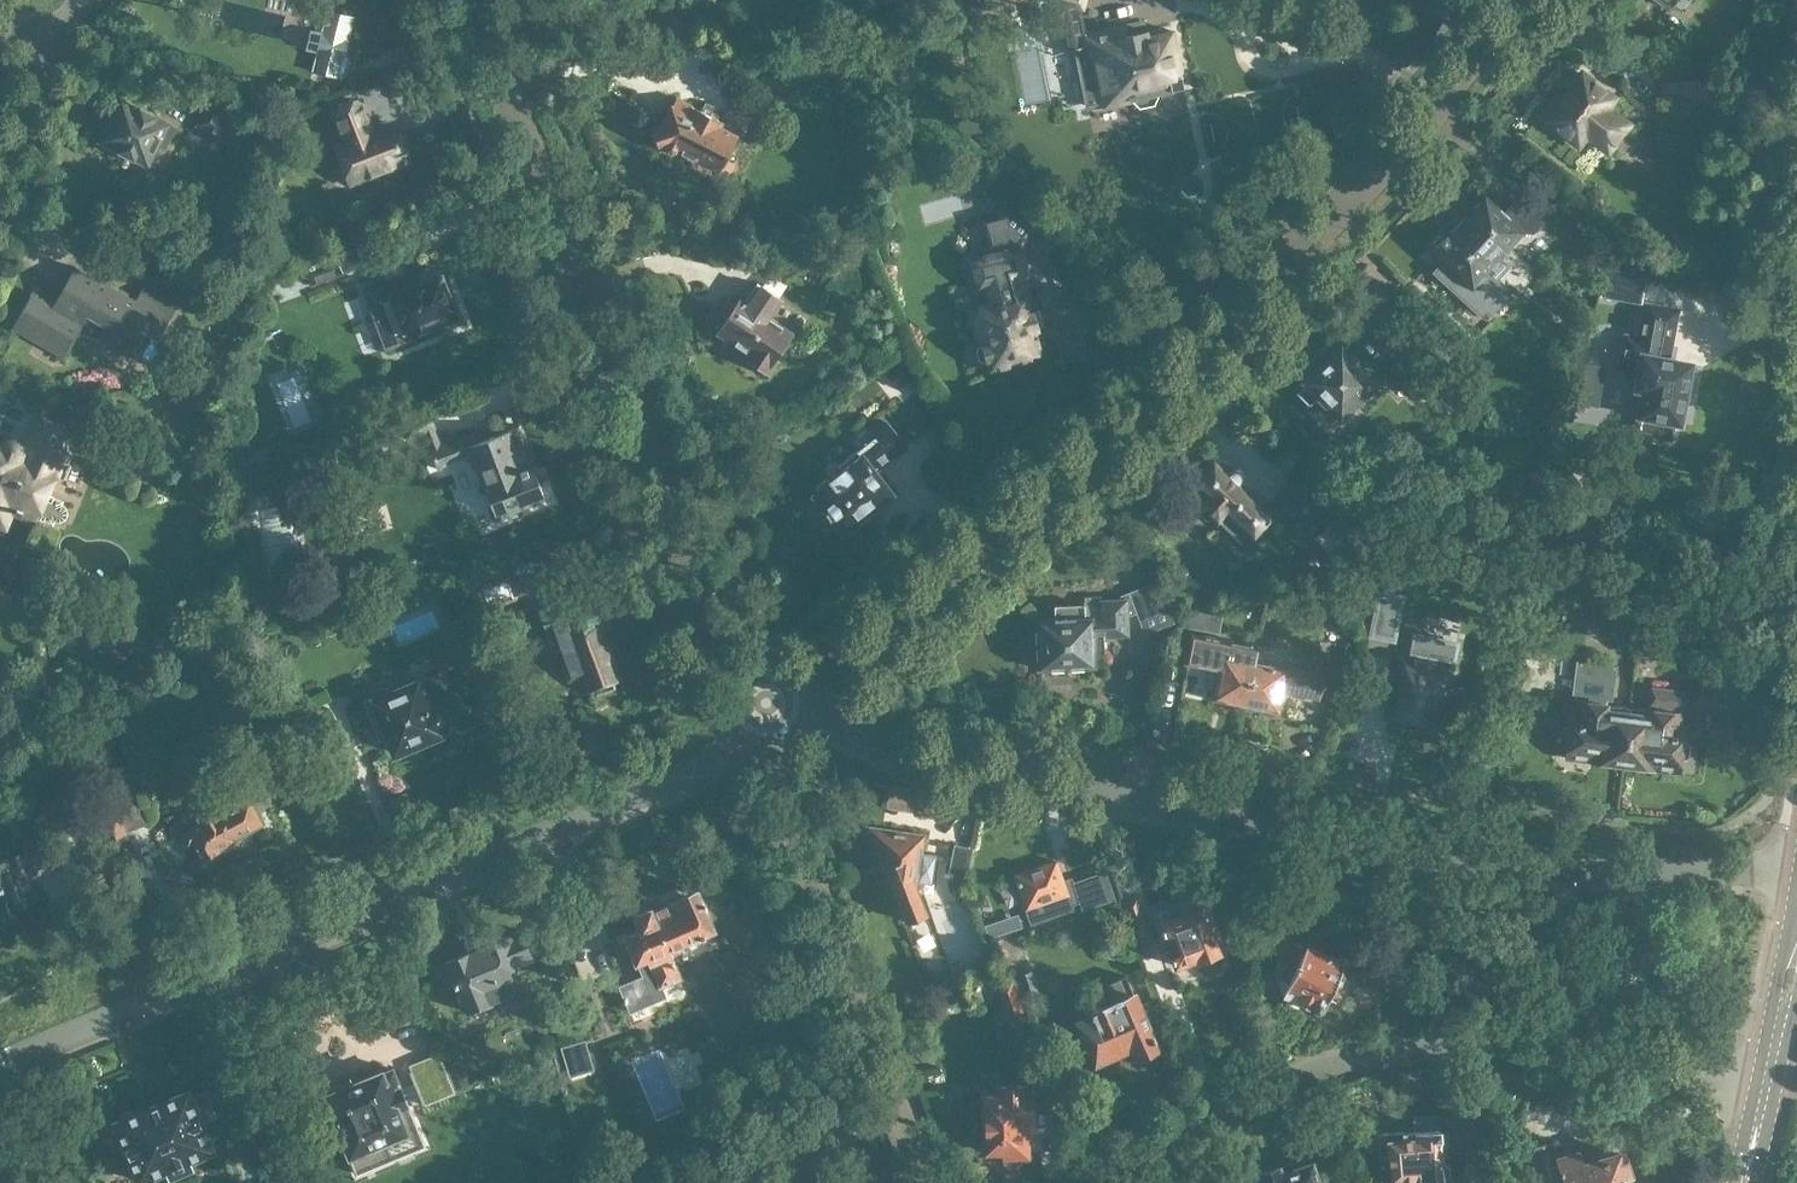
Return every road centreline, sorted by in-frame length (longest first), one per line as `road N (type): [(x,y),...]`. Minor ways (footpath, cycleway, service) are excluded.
road 1 (residential): [(768,712),(898,759),(1425,832),(1642,872),(1796,875)]
road 2 (residential): [(768,712),(921,596),(1293,278),(1419,139),(1515,0)]
road 3 (residential): [(0,1058),(580,818),(751,733),(768,712)]
road 4 (residential): [(768,712),(482,0)]
road 5 (residential): [(1098,1182),(1242,1100),(1362,1054),(1493,1042),(1642,1055),(1767,1081)]
road 6 (residential): [(768,712),(819,890),(931,1182)]
road 7 (residential): [(0,175),(69,30)]
road 8 (tertiary): [(1767,1081),(1796,952)]

